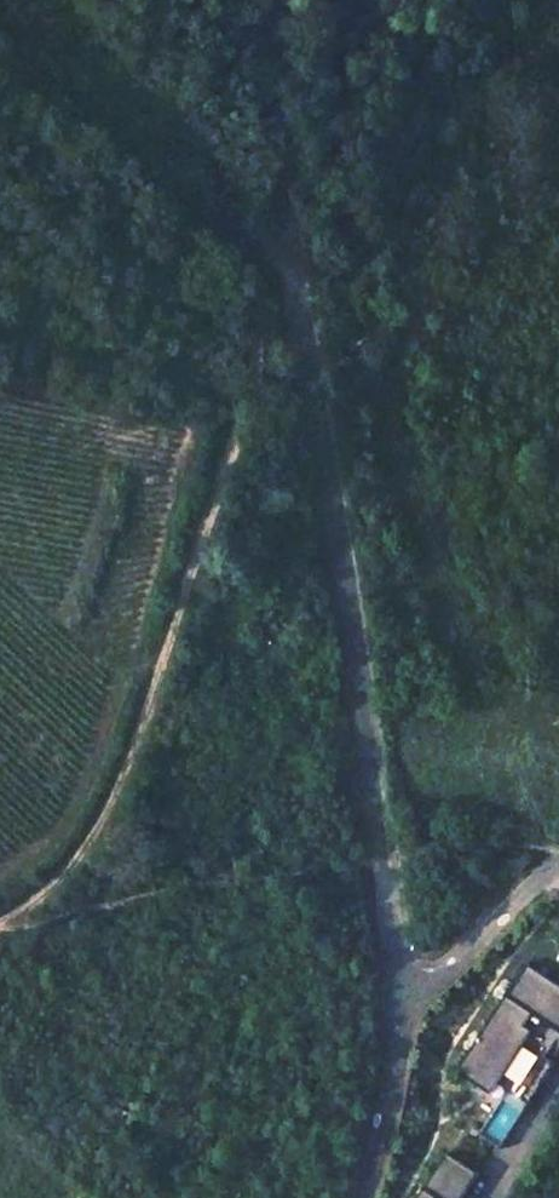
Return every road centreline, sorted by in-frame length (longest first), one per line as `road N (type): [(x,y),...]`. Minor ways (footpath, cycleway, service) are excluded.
road 1 (unclassified): [(266,0),(284,188),(379,865),(404,992)]
road 2 (track): [(0,920),(55,880),(103,820),(139,746),(249,388),(256,286),(284,188)]
road 3 (unclassified): [(404,992),(353,1197)]
road 4 (residential): [(558,863),(447,972),(404,992)]

